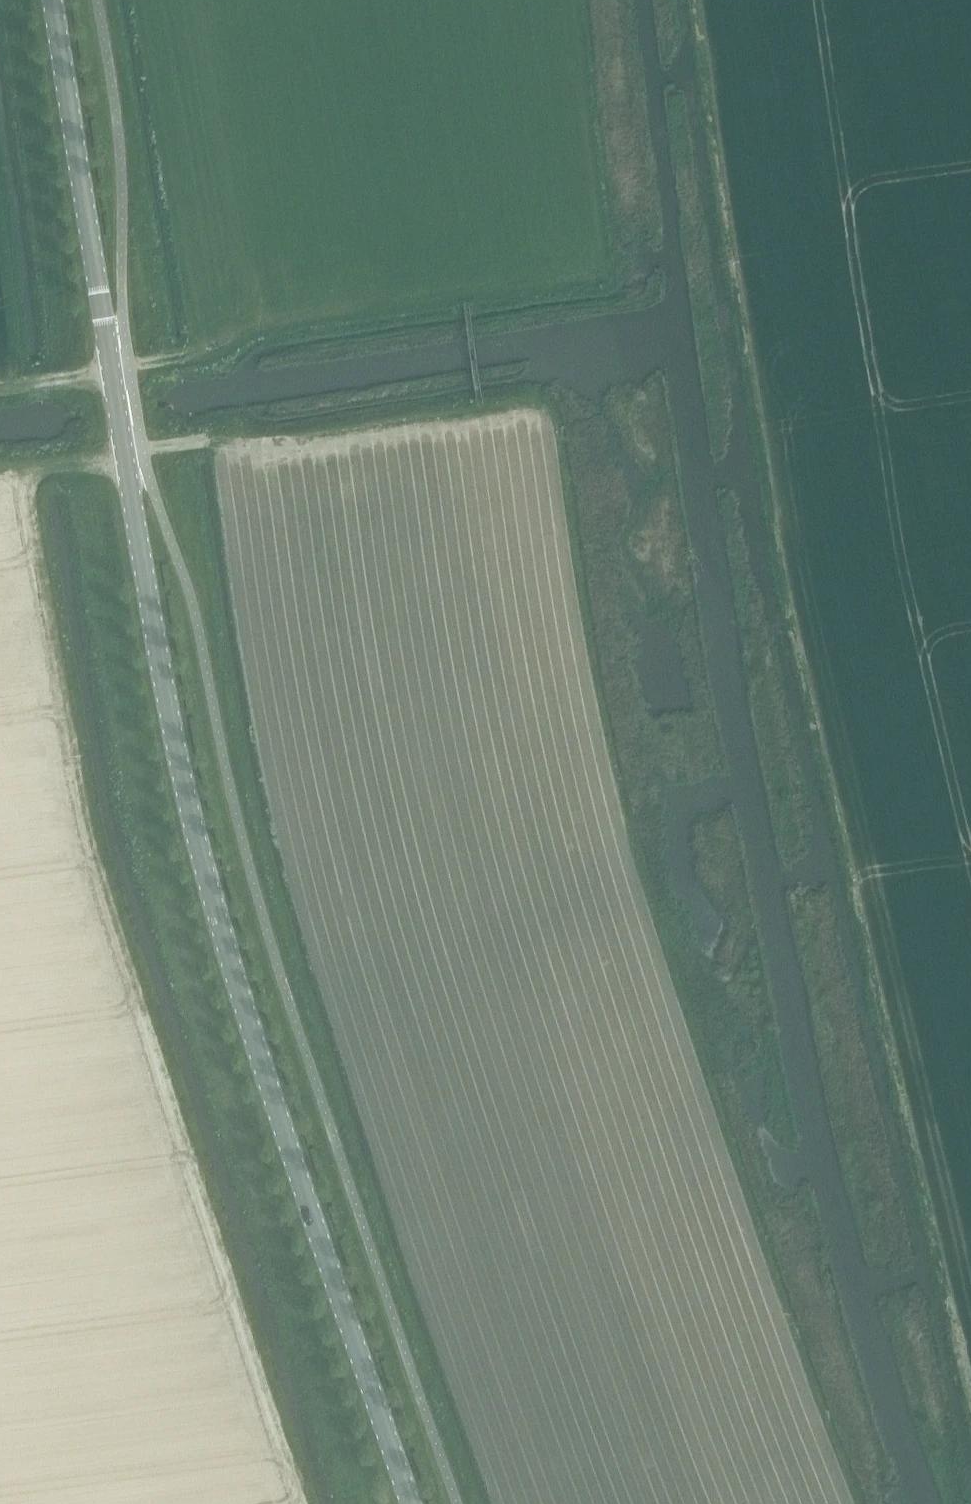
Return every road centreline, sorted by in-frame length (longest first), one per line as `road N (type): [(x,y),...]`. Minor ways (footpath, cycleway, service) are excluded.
road 1 (tertiary): [(412,1503),(200,857),(163,681),(52,0)]
road 2 (track): [(598,267),(268,321),(163,361),(0,389)]
road 3 (track): [(10,0),(63,379)]
road 4 (track): [(18,386),(0,224)]

